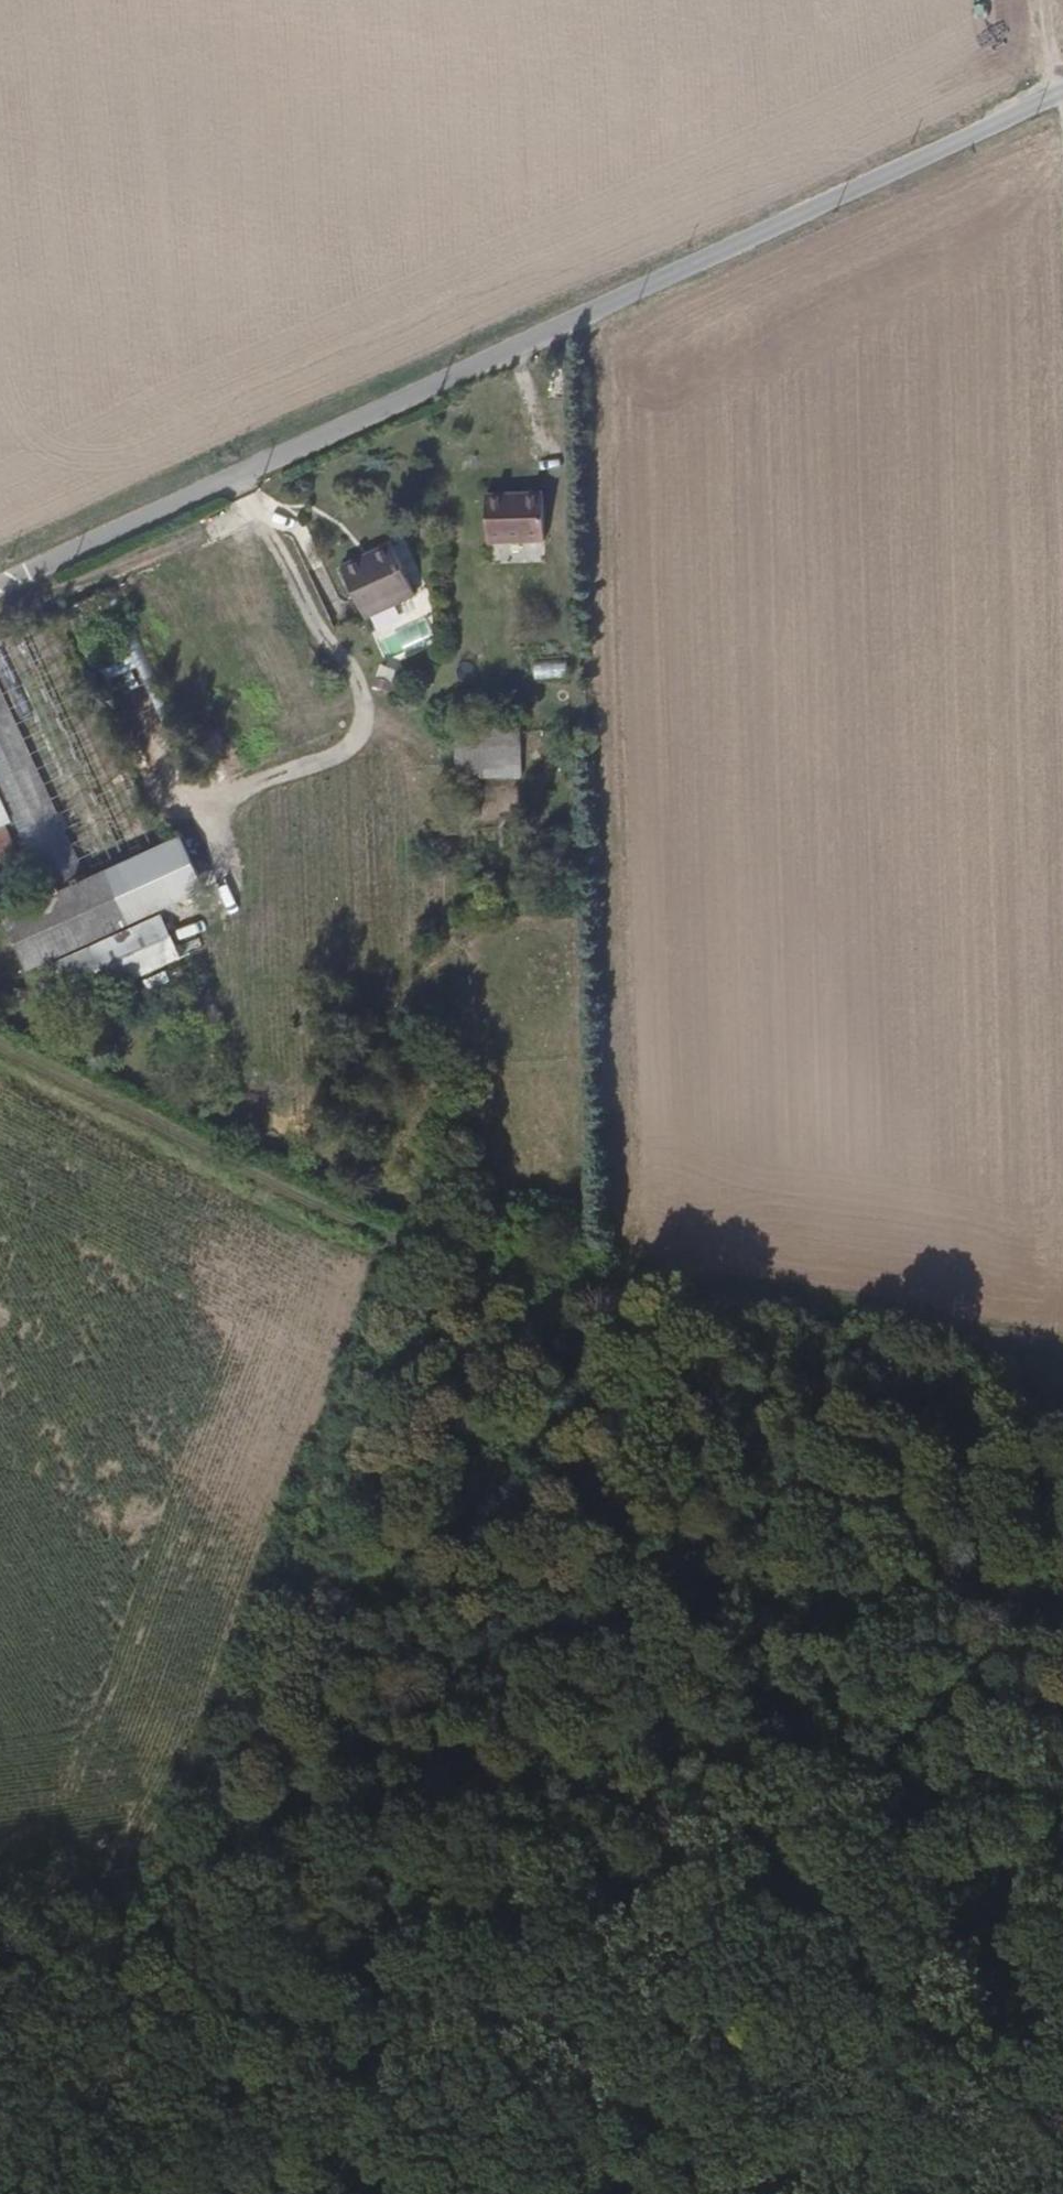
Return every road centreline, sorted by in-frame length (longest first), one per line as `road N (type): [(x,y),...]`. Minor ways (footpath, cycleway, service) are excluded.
road 1 (unclassified): [(0,576),(1062,82)]
road 2 (track): [(0,1052),(339,1217),(1051,1362),(1062,1392)]

